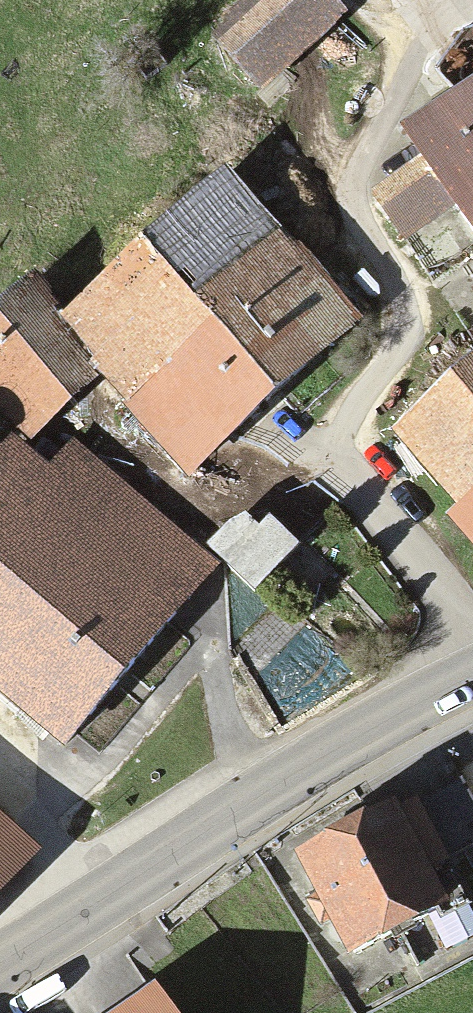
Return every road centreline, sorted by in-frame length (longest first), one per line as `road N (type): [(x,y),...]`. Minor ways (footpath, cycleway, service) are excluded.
road 1 (primary): [(472,683),(263,796),(0,961)]
road 2 (track): [(0,787),(106,897)]

